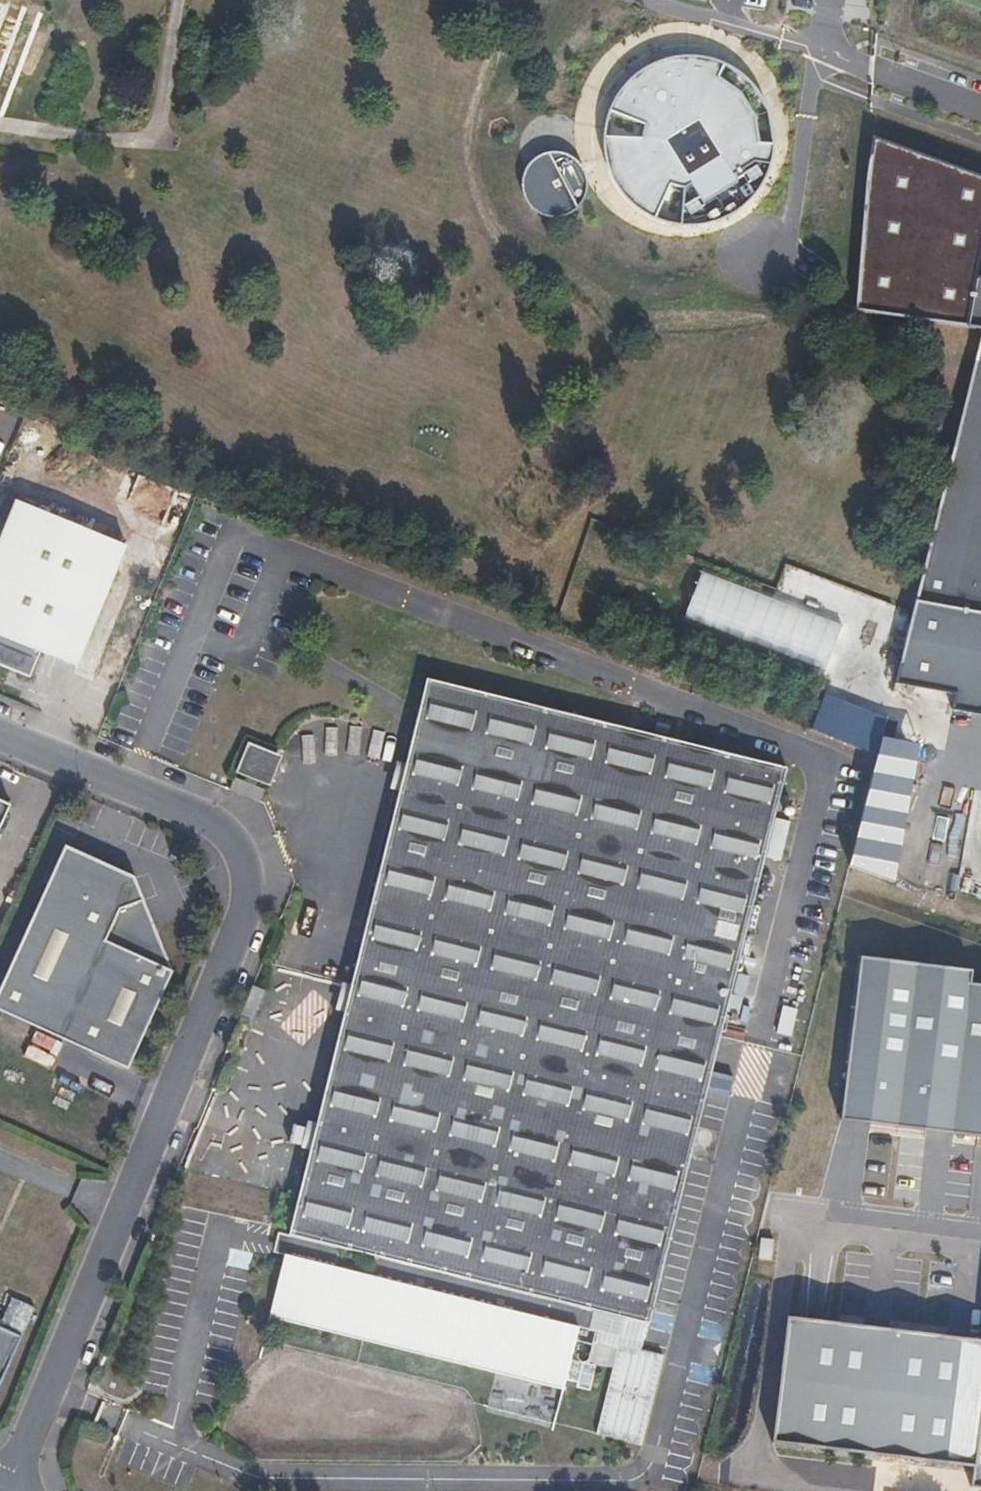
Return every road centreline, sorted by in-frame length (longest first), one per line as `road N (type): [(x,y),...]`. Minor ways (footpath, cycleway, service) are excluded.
road 1 (residential): [(0,730),(206,815),(242,850),(249,901),(10,1490)]
road 2 (residential): [(980,112),(872,74),(827,48)]

